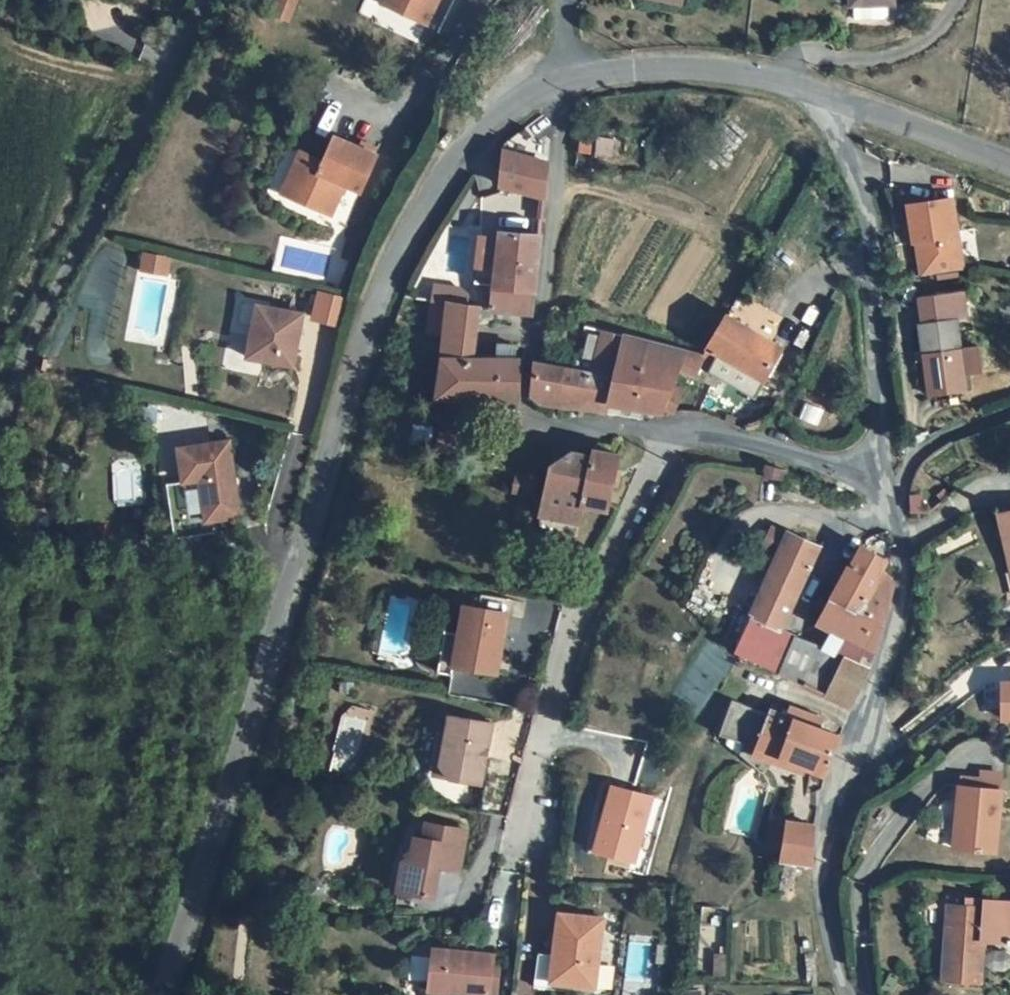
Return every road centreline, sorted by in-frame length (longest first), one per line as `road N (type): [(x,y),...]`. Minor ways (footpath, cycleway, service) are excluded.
road 1 (tertiary): [(575,87),(544,90),(483,131),(409,228),(161,994)]
road 2 (tertiary): [(849,994),(827,876),(833,781),(916,575),(884,474)]
road 3 (unclassified): [(0,459),(12,400),(50,309),(211,0)]
road 4 (residential): [(668,437),(557,427),(525,409),(575,87)]
road 5 (residential): [(668,437),(563,650),(524,837)]
road 6 (tertiary): [(884,474),(868,225),(832,100)]
road 7 (tertiary): [(832,100),(700,71),(575,87)]
road 8 (residential): [(884,474),(668,437)]
road 9 (unclassified): [(1009,167),(832,100)]

